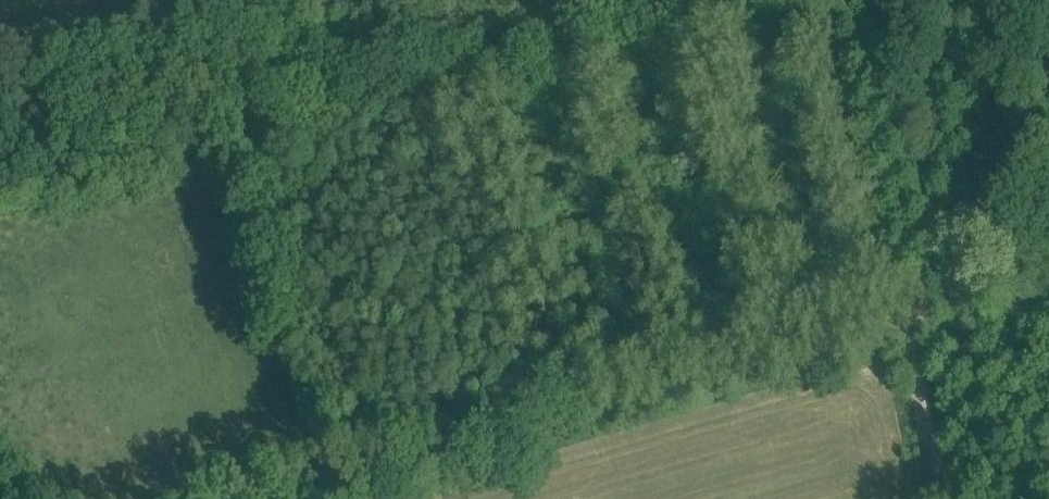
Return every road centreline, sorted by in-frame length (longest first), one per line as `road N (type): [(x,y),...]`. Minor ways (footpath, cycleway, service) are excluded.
road 1 (track): [(891,320),(284,498)]
road 2 (track): [(929,310),(845,0)]
road 3 (track): [(978,498),(929,310),(891,320)]

